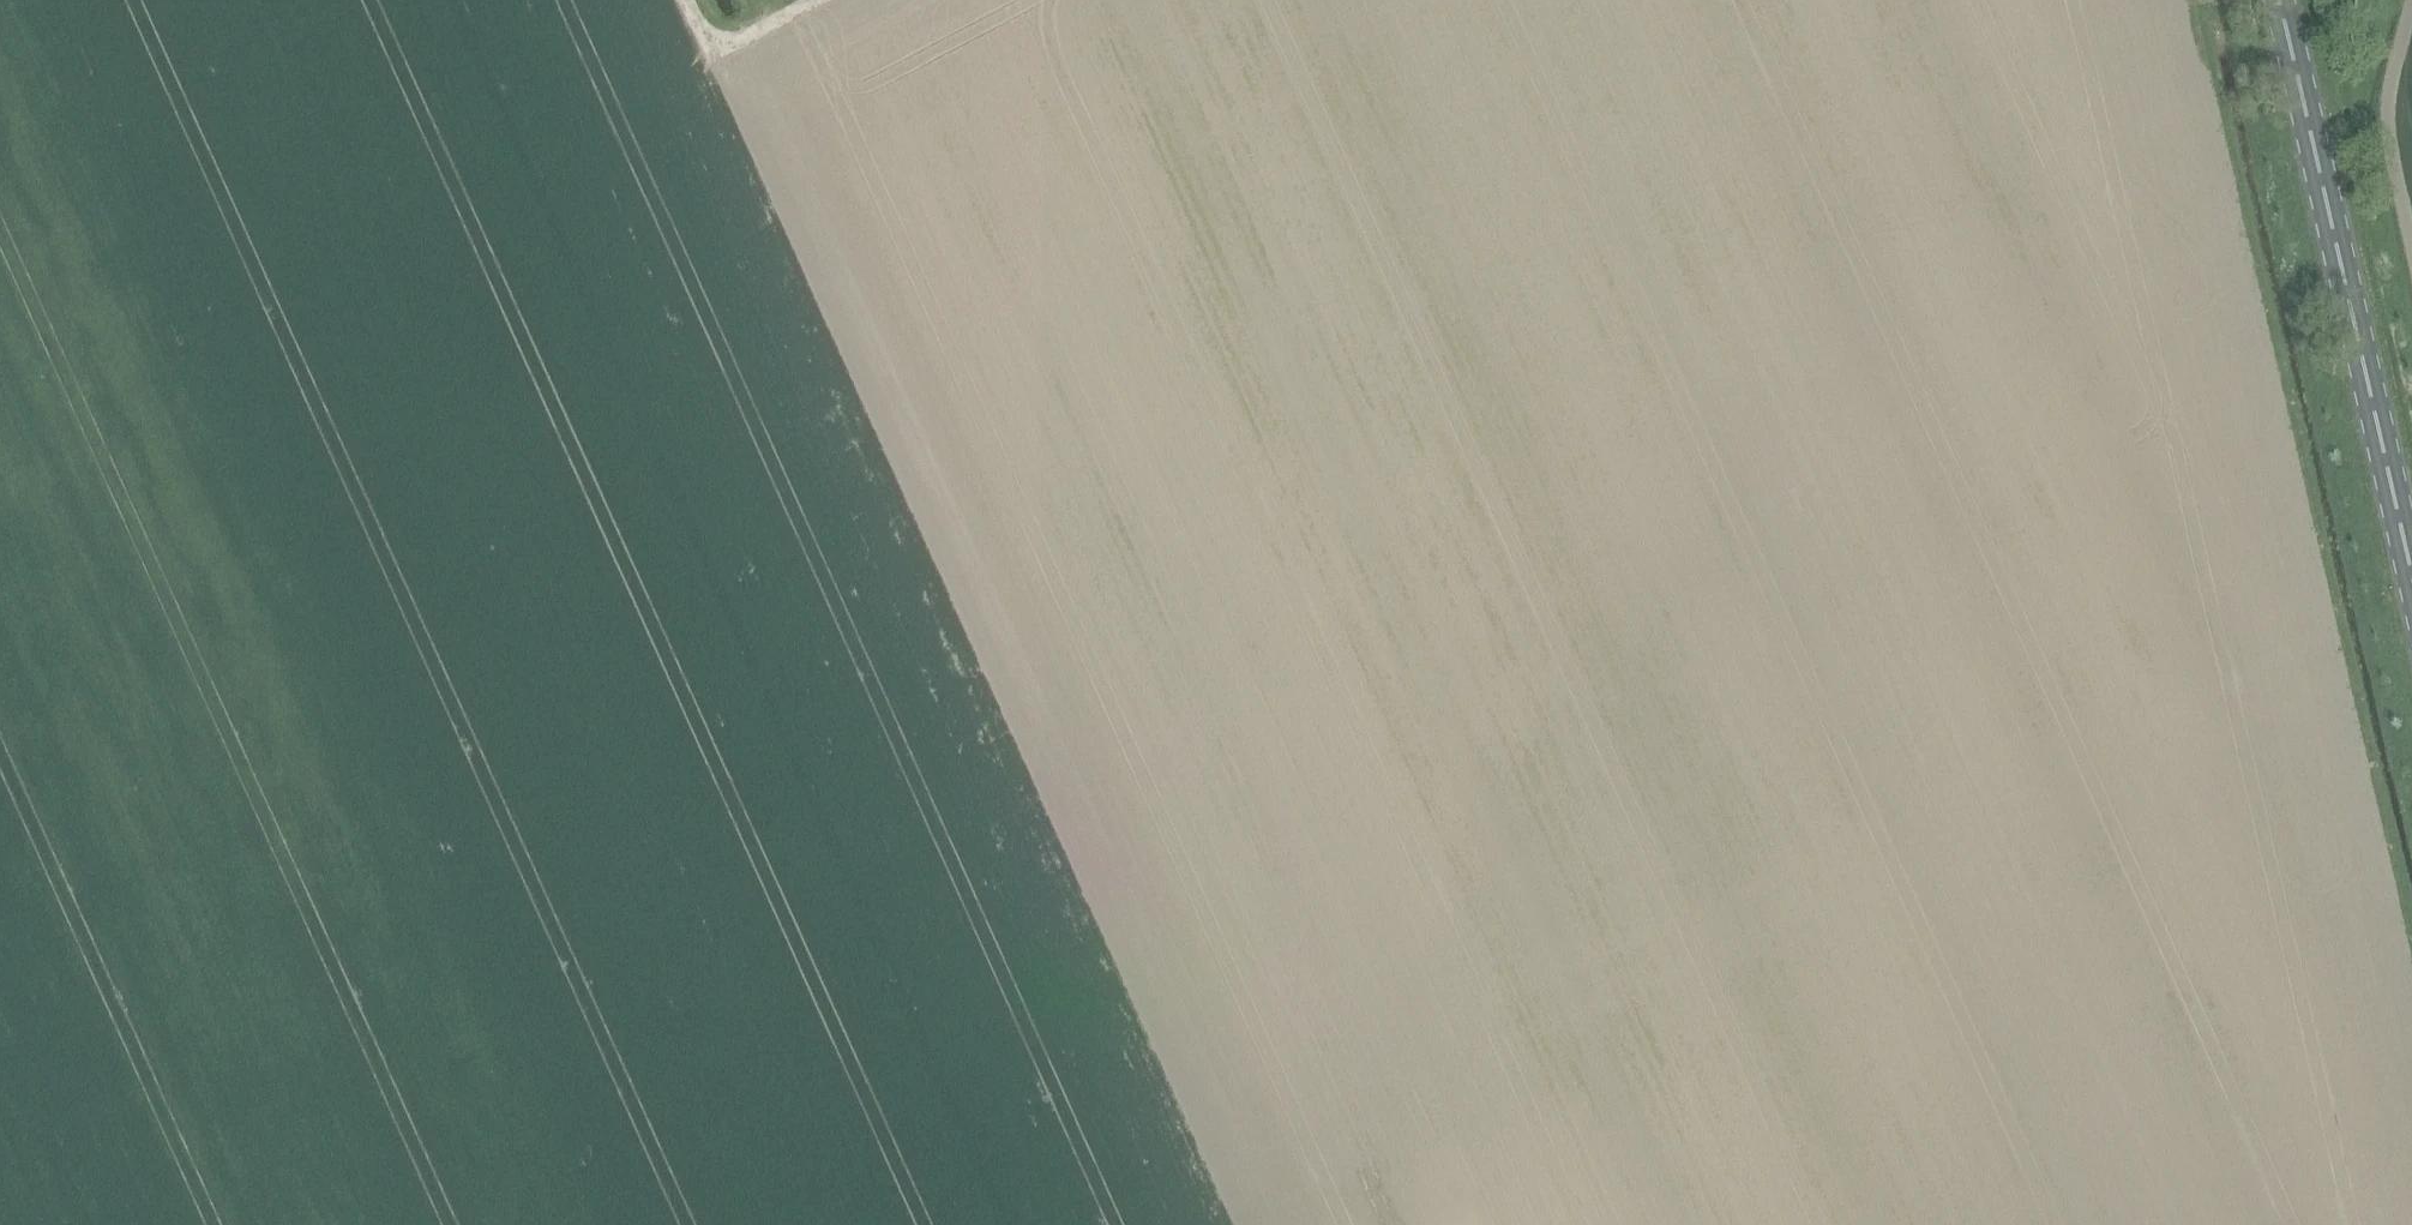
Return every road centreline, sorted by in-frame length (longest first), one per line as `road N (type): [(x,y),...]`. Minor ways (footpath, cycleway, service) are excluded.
road 1 (primary): [(2411,594),(2273,0)]

